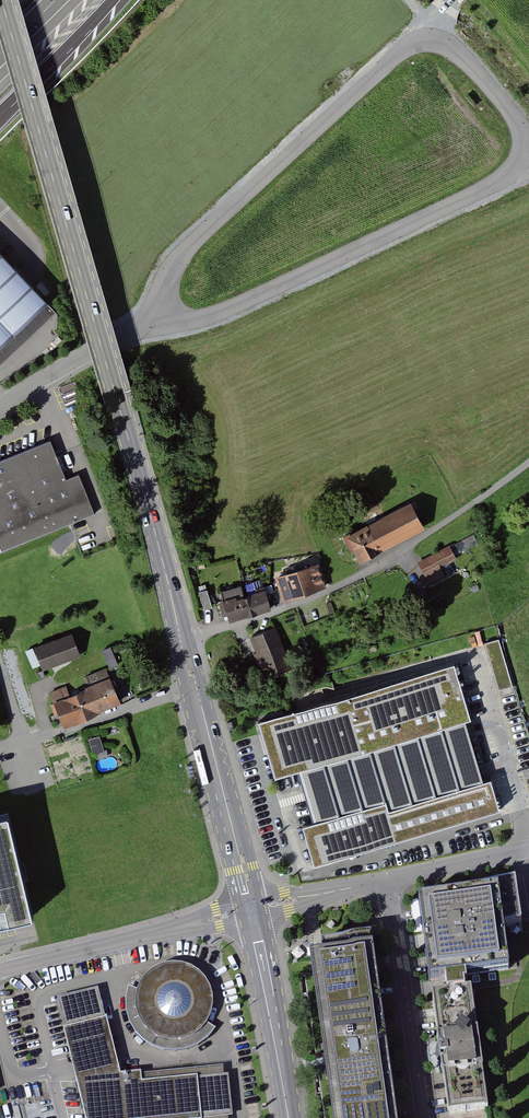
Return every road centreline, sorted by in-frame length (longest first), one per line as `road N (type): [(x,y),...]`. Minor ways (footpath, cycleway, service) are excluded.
road 1 (residential): [(156,319),(206,319),(508,177),(523,156),(516,117),(446,44),(408,46),(188,248),(164,289)]
road 2 (secondary): [(195,688),(2,0)]
road 3 (residential): [(252,910),(0,970)]
road 4 (residential): [(422,1117),(390,881)]
road 5 (secondary): [(252,910),(195,688)]
road 6 (secondary): [(252,910),(289,1117)]
road 7 (residential): [(23,744),(195,688)]
road 8 (residential): [(0,407),(156,319)]
road 9 (motorway): [(0,115),(113,0)]
road 10 (residential): [(390,881),(252,910)]
road 11 (residential): [(518,853),(390,881)]

